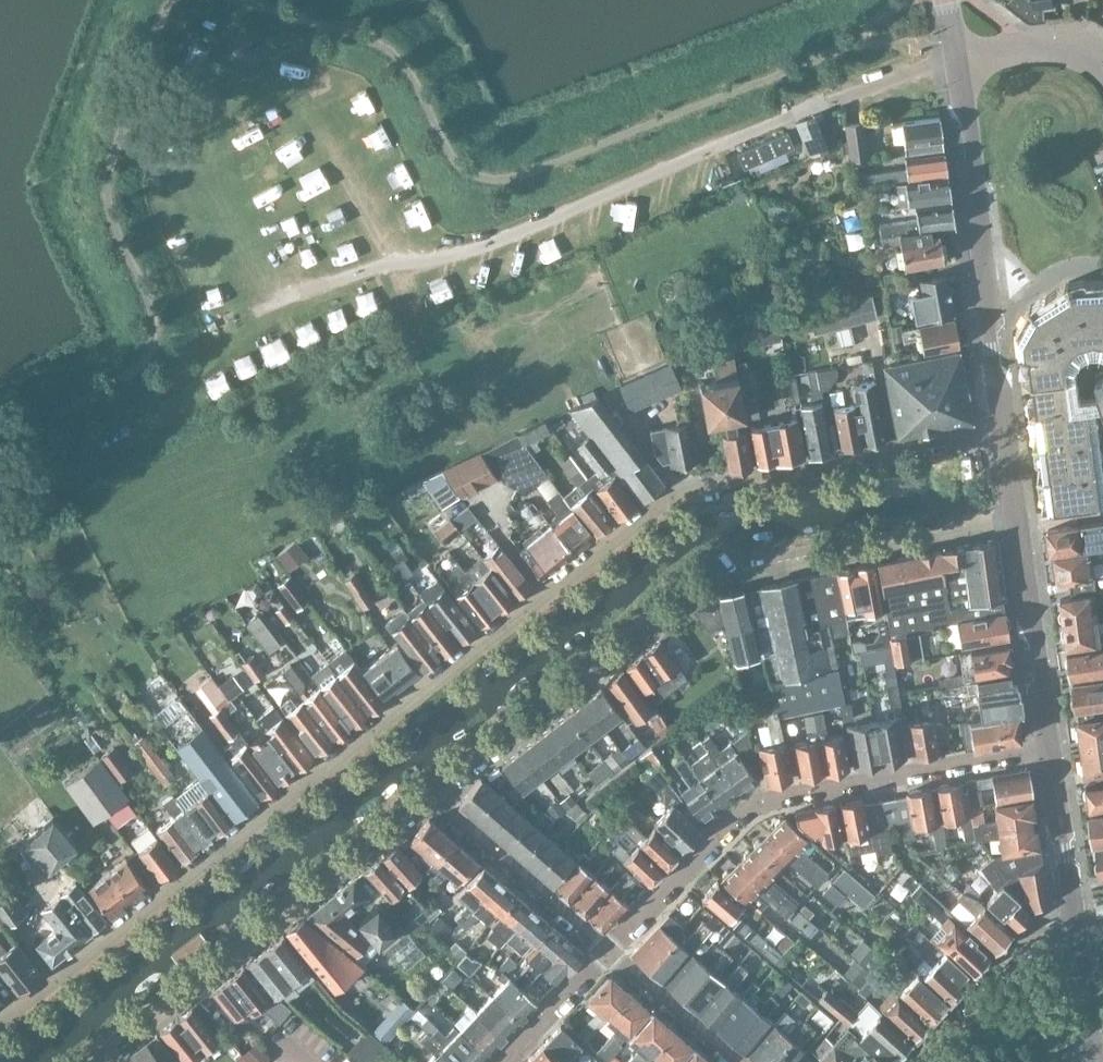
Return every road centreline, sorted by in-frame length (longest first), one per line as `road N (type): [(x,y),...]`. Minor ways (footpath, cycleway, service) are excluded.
road 1 (residential): [(0,1024),(661,500),(1006,433)]
road 2 (residential): [(432,798),(697,593),(1018,523)]
road 3 (residential): [(605,952),(774,798),(1049,751)]
road 4 (residential): [(100,1061),(432,798)]
road 5 (tertiary): [(1006,433),(953,60)]
road 6 (residential): [(605,952),(432,798)]
road 7 (tertiary): [(1049,751),(1018,523)]
road 8 (residential): [(911,1061),(1021,944),(1073,933)]
road 9 (tertiary): [(1073,933),(1049,751)]
road 10 (residential): [(736,1061),(605,952)]
road 11 (residential): [(1102,69),(1072,50),(1046,47),(953,60)]
road 12 (residential): [(500,1061),(605,952)]
road 13 (tertiary): [(1095,1052),(1073,933)]

